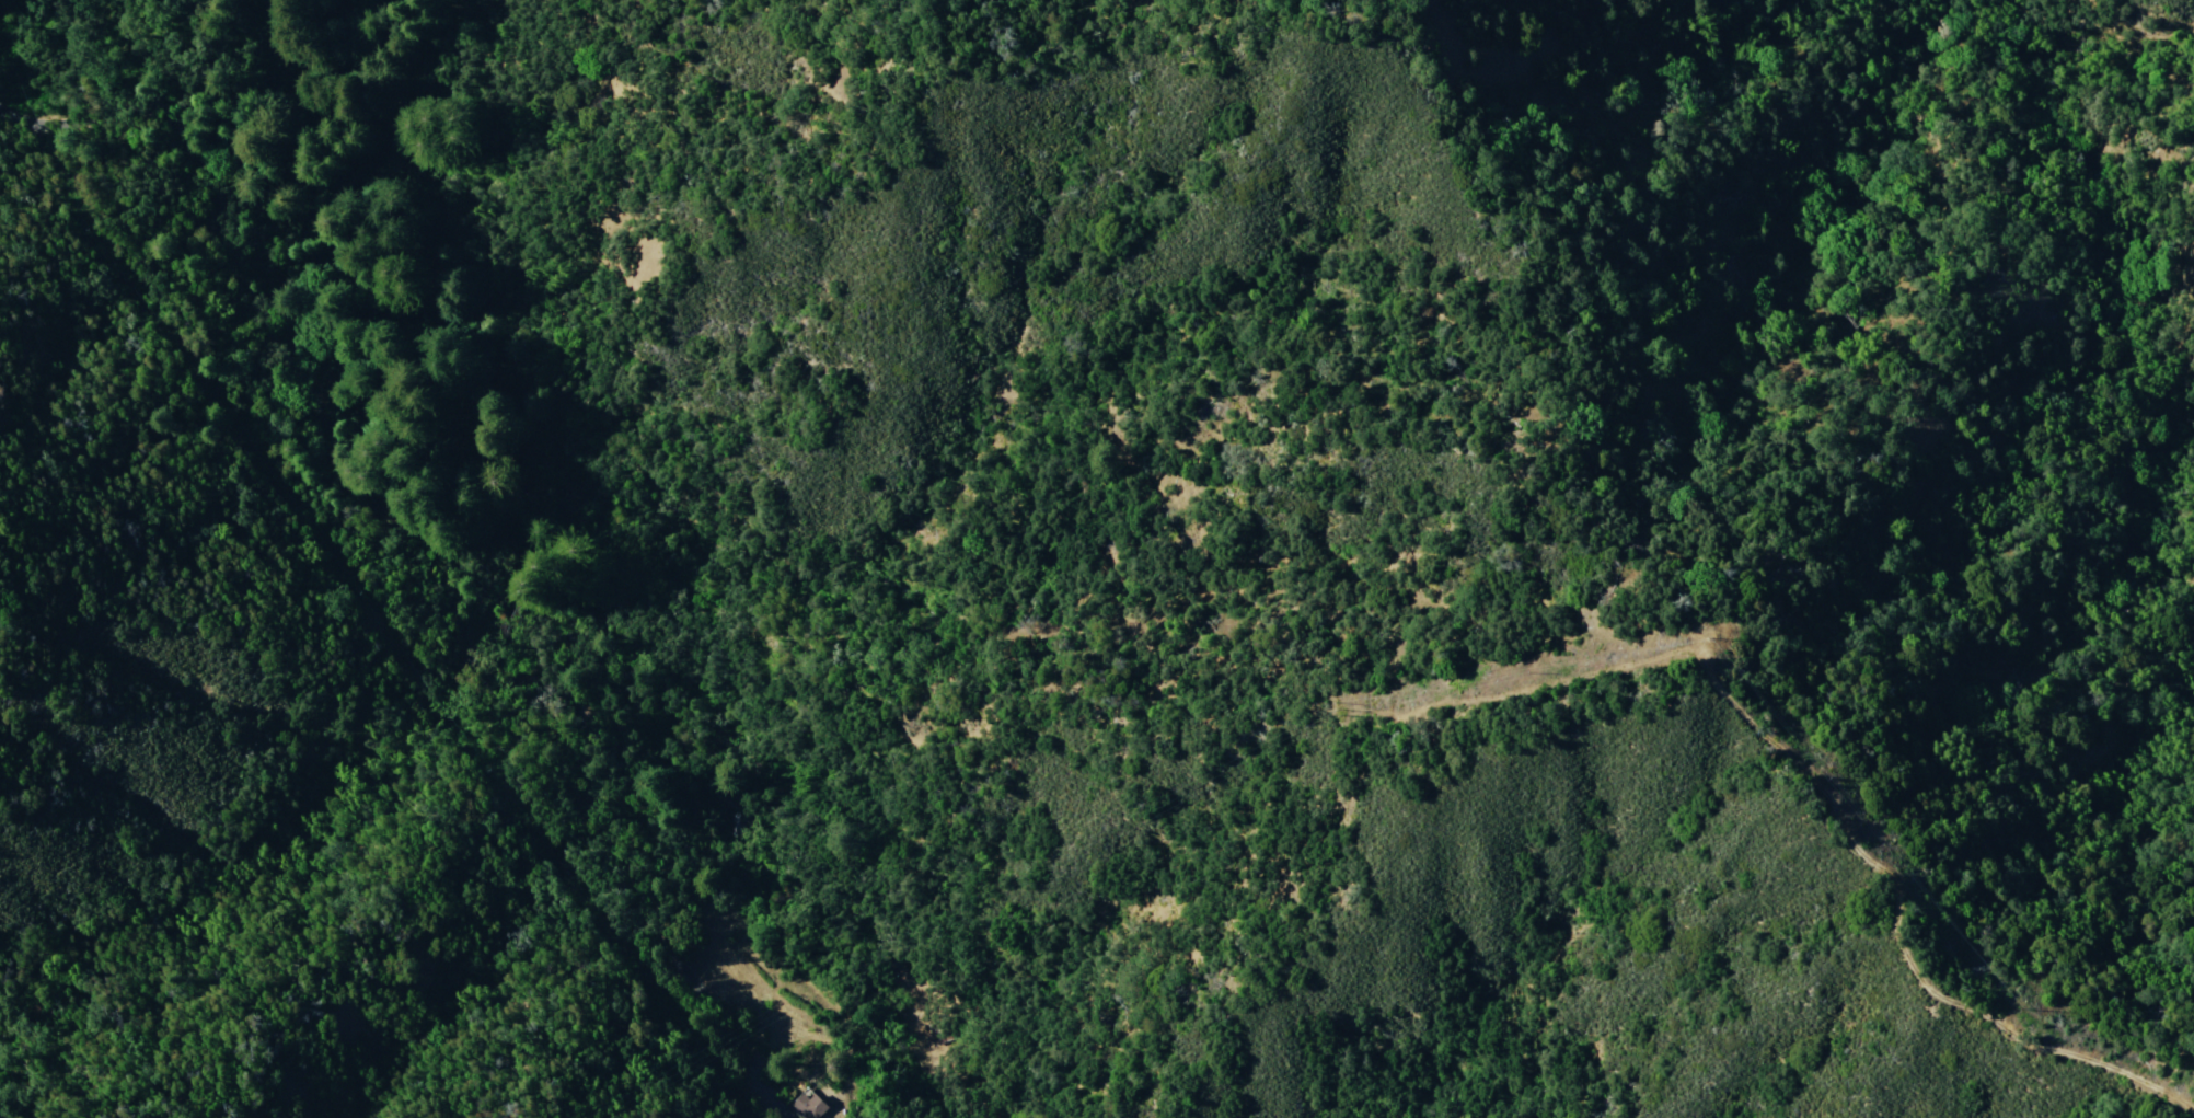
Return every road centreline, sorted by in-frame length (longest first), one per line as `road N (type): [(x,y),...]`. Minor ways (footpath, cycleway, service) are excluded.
road 1 (tertiary): [(806,1117),(738,1042),(591,809),(591,731),(578,710),(558,689),(500,675),(467,603),(406,521),(342,475),(320,394),(218,239),(215,204),(170,123),(138,102),(67,123),(0,102)]

